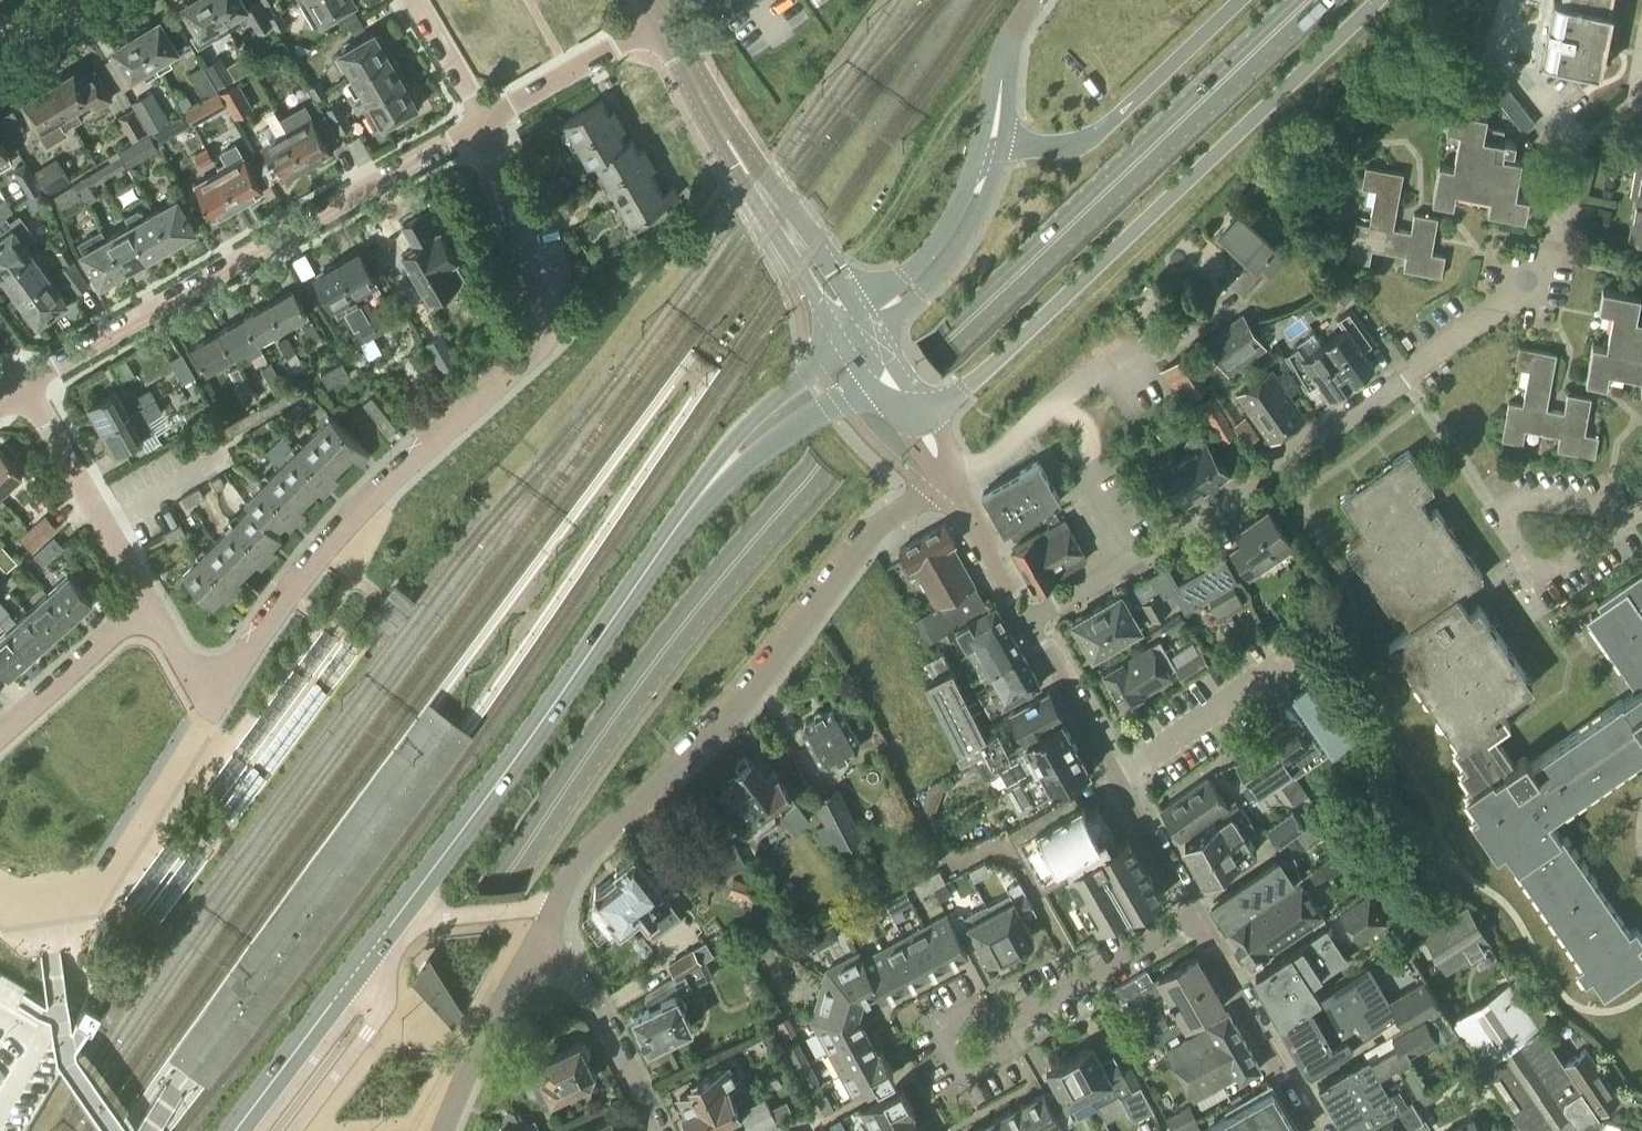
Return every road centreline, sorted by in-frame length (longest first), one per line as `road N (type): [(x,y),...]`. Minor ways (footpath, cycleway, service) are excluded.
road 1 (primary): [(1308,0),(879,411),(748,551),(631,696),(337,1130)]
road 2 (secondary): [(694,496),(394,922),(234,1130)]
road 3 (residential): [(1579,144),(1539,251),(1485,321),(1310,447),(1028,625)]
road 4 (residential): [(224,688),(337,532),(541,337),(481,123)]
road 5 (residential): [(542,951),(583,856),(748,700),(882,525),(948,480)]
road 6 (primary): [(934,414),(1373,0)]
road 7 (residential): [(22,384),(481,123)]
road 8 (residential): [(0,899),(25,904),(100,890),(224,688)]
road 9 (residential): [(1028,625),(1190,914)]
road 10 (primary): [(1239,0),(1102,129),(1066,146),(1003,147)]
road 11 (residential): [(697,86),(713,136),(838,337)]
road 12 (residential): [(863,309),(697,86)]
road 13 (residential): [(148,609),(22,384)]
road 14 (residential): [(1190,914),(1324,1130)]
road 15 (residential): [(881,337),(959,247),(1003,147)]
road 16 (residential): [(996,1026),(1190,914)]
road 17 (residential): [(655,1130),(585,986),(542,951)]
road 18 (secondary): [(838,337),(753,421),(694,496)]
road 19 (secondary): [(694,496),(836,399),(859,365)]
road 20 (residential): [(481,123),(660,21)]
road 21 (residential): [(443,1130),(482,1037),(542,951)]
road 22 (residential): [(148,609),(0,735)]
road 23 (secondary): [(974,163),(919,262),(863,309)]
road 24 (residential): [(948,480),(1028,625)]
road 25 (residential): [(996,1026),(983,1013),(961,1015),(950,1028),(951,1049),(979,1062),(995,1050),(999,1034)]
road 26 (residential): [(481,123),(415,0)]

